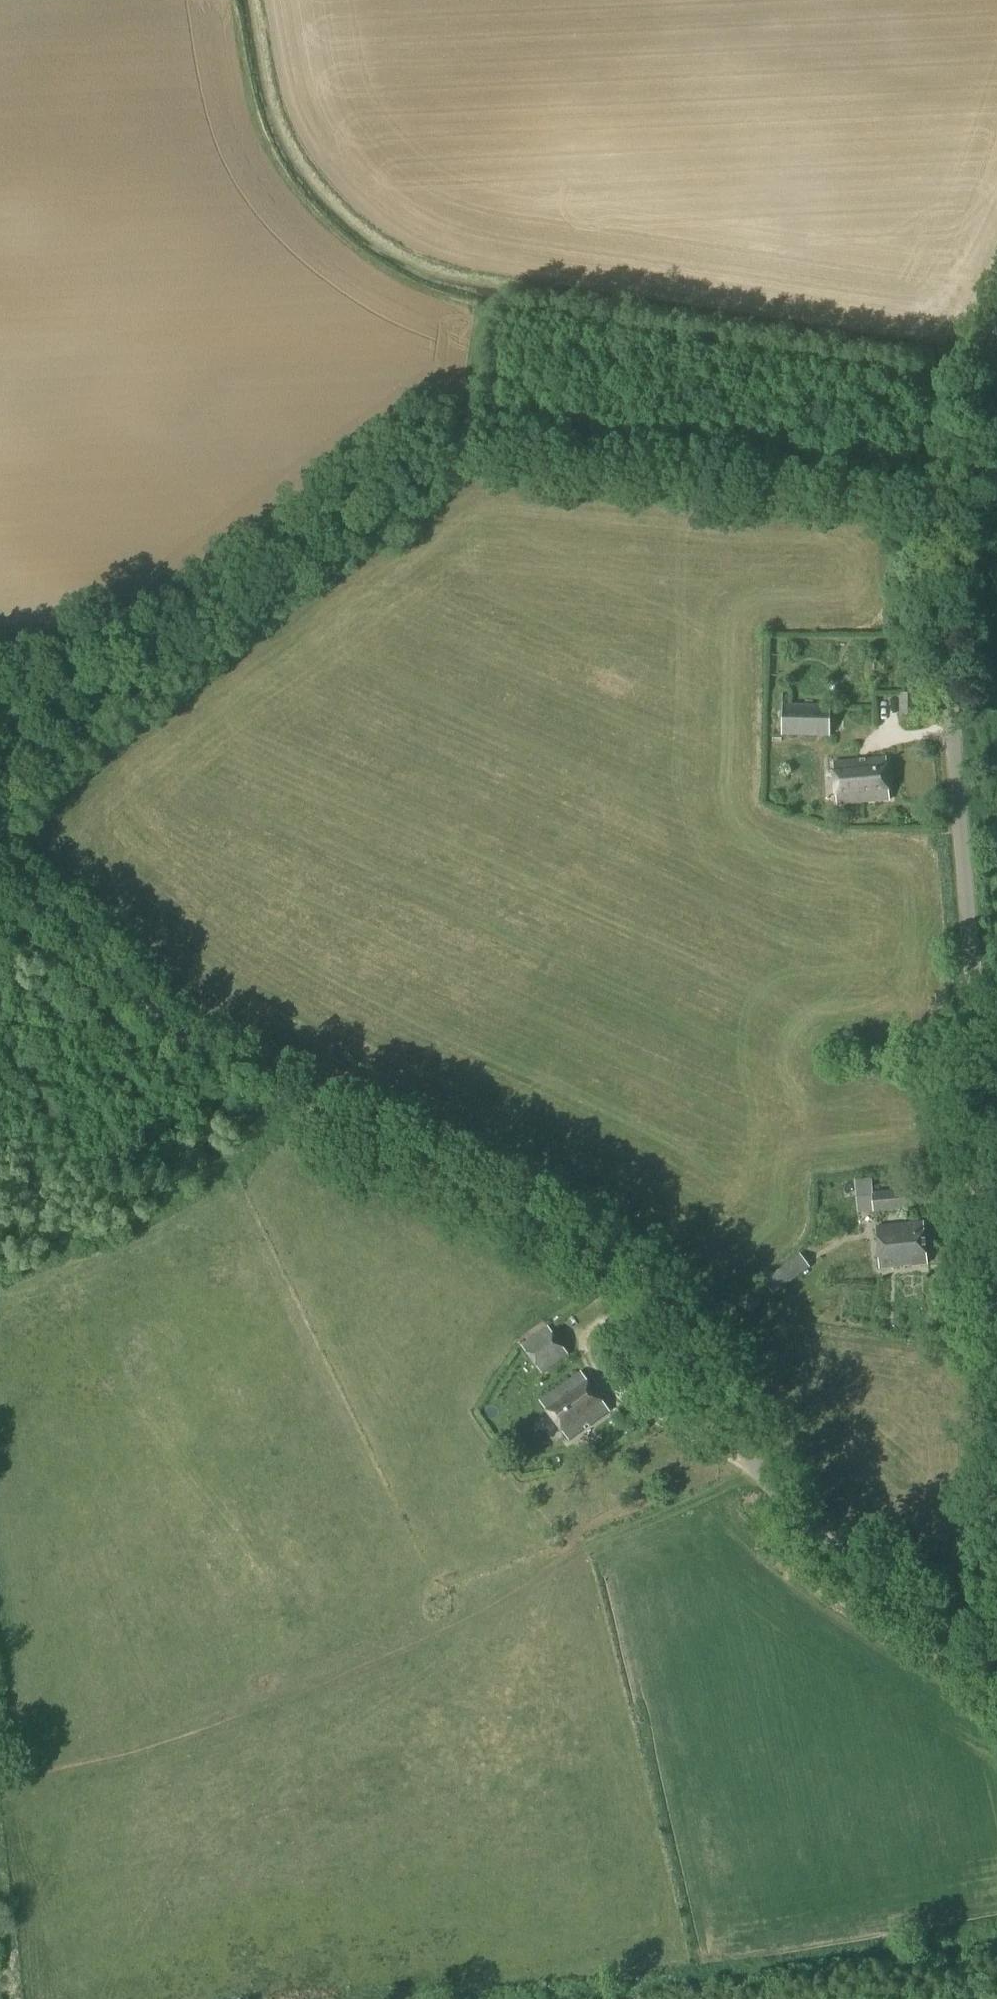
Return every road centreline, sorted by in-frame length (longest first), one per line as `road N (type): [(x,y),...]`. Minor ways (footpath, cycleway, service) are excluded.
road 1 (unclassified): [(996,1670),(862,1582),(799,1520),(726,1420),(656,1290),(642,1278),(270,1104),(209,1067),(0,867)]
road 2 (unclassified): [(996,1345),(958,997),(925,501),(936,433),(996,330)]

